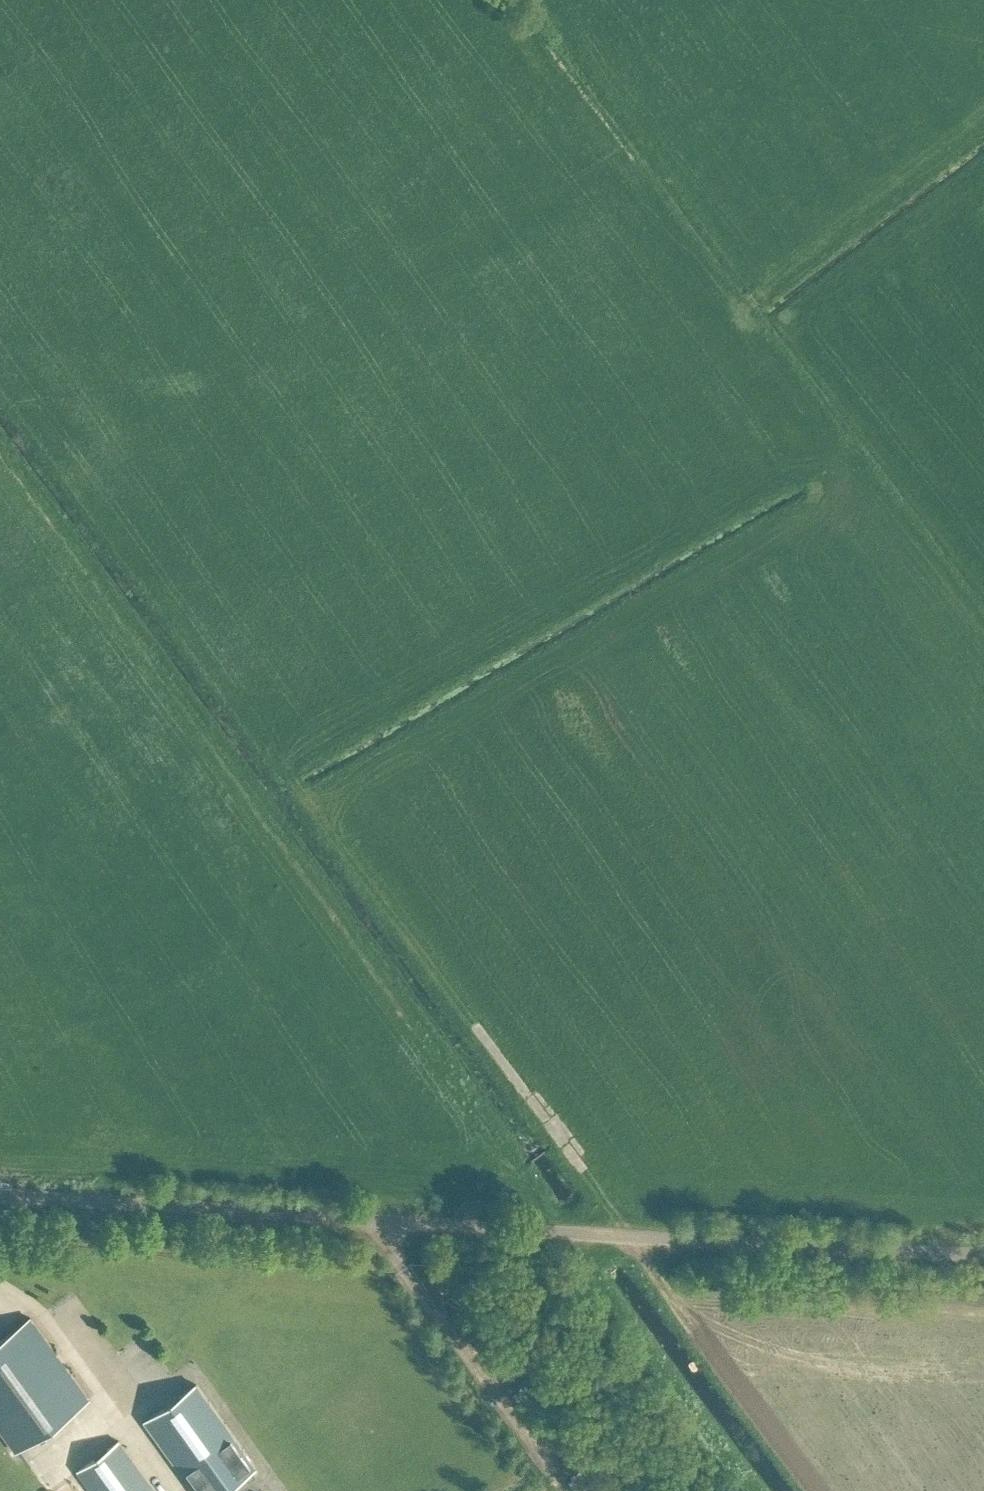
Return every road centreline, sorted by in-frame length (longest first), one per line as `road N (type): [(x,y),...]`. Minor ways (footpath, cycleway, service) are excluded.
road 1 (unclassified): [(0,1204),(983,1254)]
road 2 (track): [(371,1223),(566,1490)]

